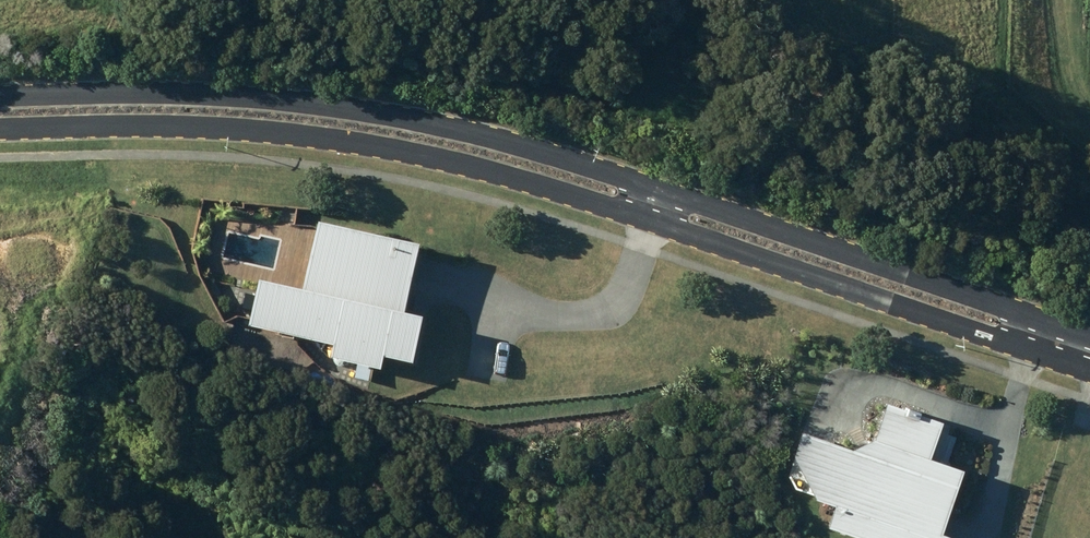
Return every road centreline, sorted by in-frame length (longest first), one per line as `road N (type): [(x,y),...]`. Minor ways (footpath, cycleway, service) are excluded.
road 1 (residential): [(1089,395),(384,164),(100,134),(0,137)]
road 2 (residential): [(0,102),(98,102),(394,127),(1089,357)]

